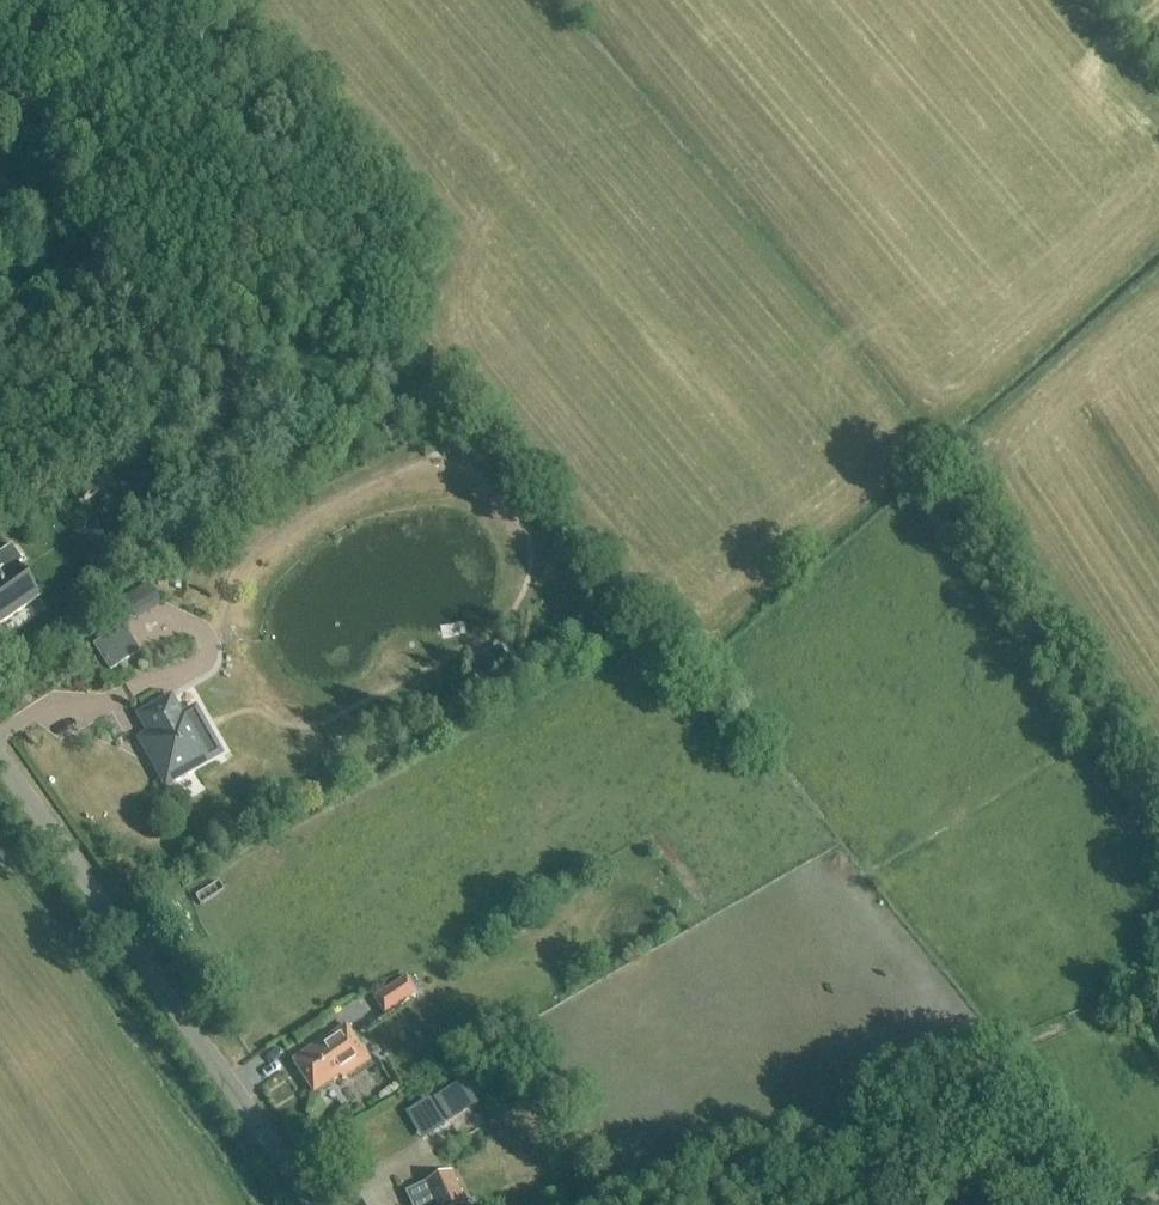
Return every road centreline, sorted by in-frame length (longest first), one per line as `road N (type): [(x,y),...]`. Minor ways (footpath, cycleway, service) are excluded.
road 1 (unclassified): [(296,1204),(0,772)]

